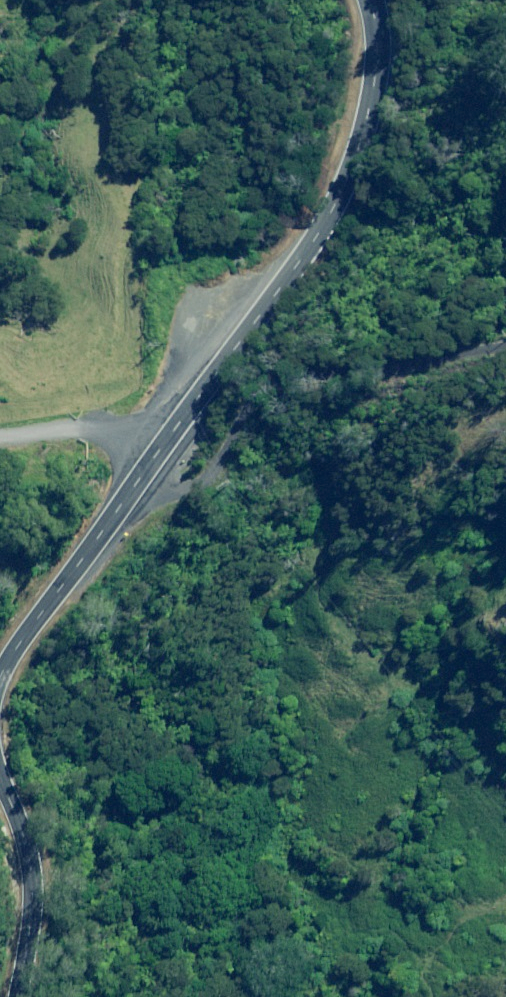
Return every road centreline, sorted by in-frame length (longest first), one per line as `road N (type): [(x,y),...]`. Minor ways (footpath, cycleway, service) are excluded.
road 1 (primary): [(0,677),(337,206),(375,87),(370,0)]
road 2 (track): [(236,350),(274,371),(505,351)]
road 3 (primary): [(17,996),(33,913),(32,868),(0,775)]

